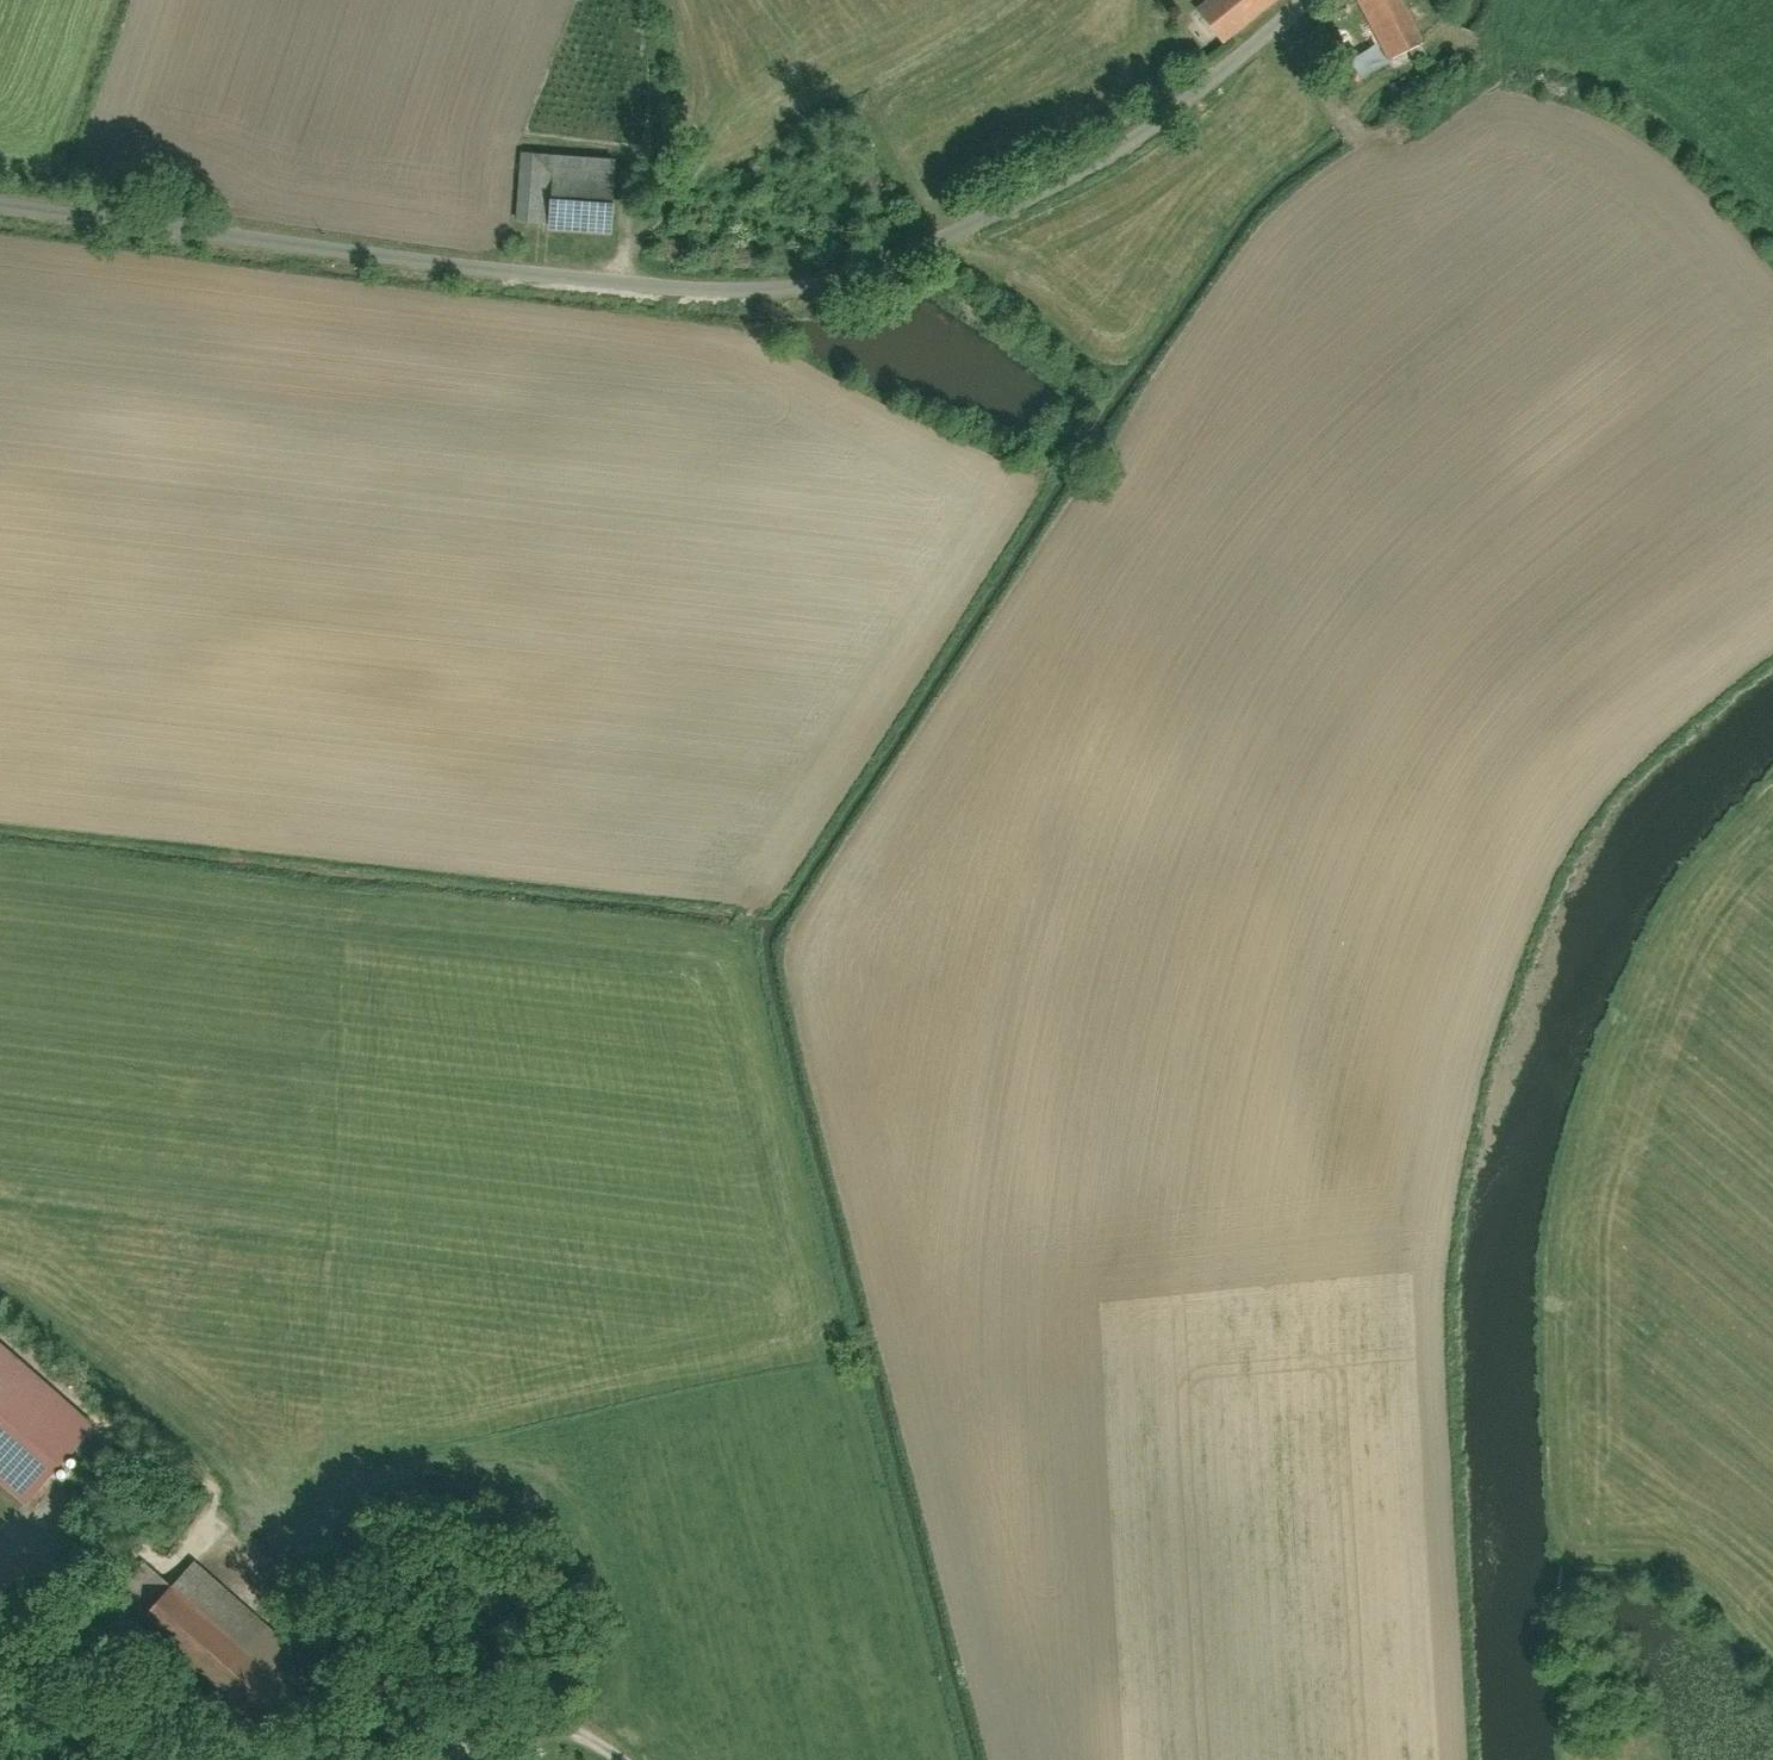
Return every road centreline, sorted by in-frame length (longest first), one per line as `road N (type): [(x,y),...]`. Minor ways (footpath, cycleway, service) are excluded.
road 1 (residential): [(0,203),(546,277),(646,286),(746,282),(856,260),(967,217),(1138,127),(1262,15)]
road 2 (residential): [(0,1532),(254,1759)]
road 3 (track): [(627,1759),(596,1735),(533,1707),(447,1759)]

